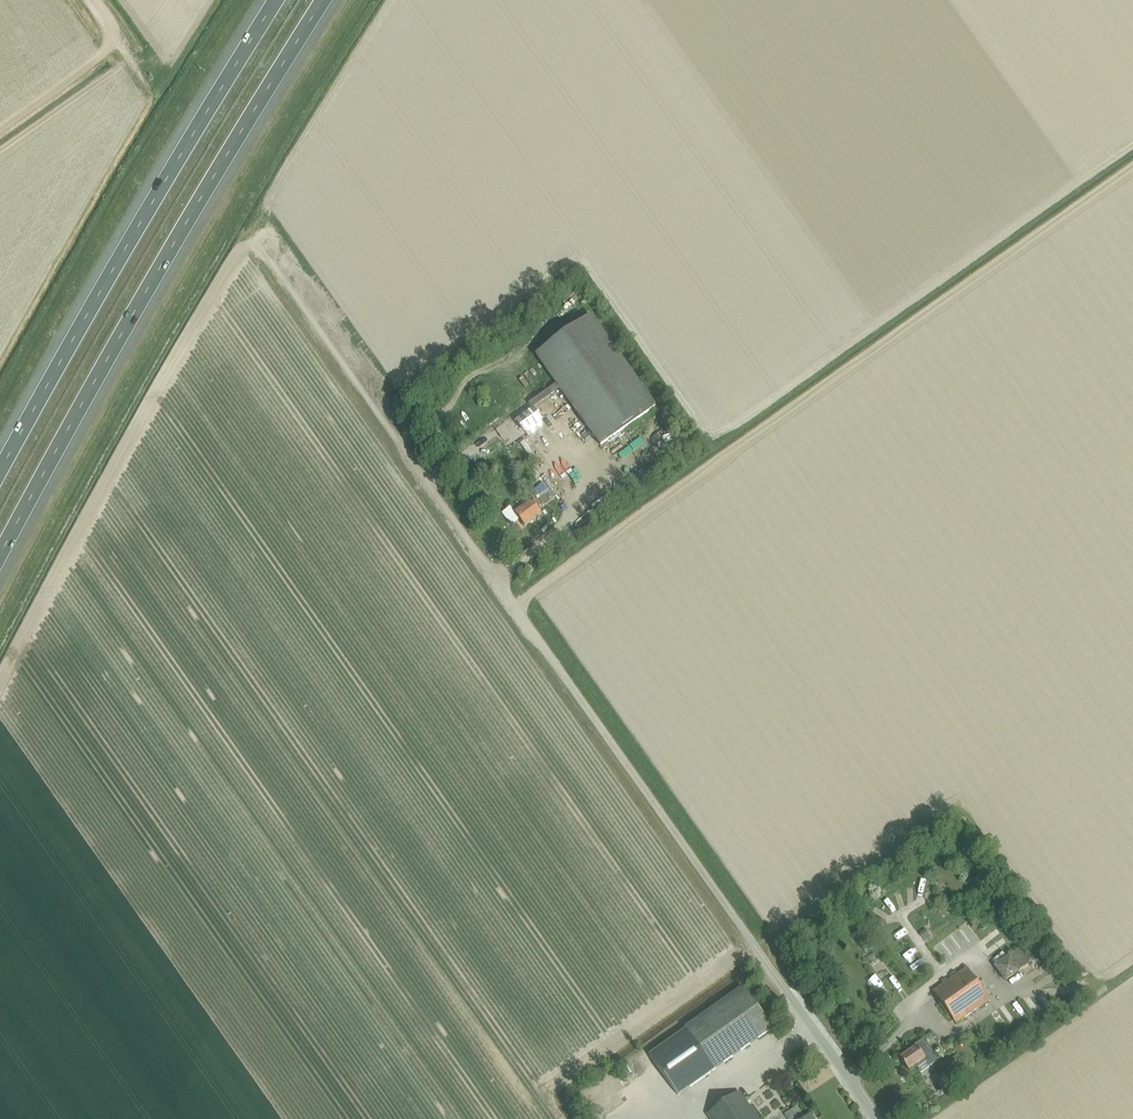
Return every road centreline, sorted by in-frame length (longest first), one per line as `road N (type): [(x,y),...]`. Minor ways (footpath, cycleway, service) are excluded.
road 1 (unclassified): [(878,1118),(260,245)]
road 2 (motorway): [(0,554),(138,305),(324,0)]
road 3 (motorway): [(275,0),(0,469)]
road 4 (track): [(117,44),(0,127)]

